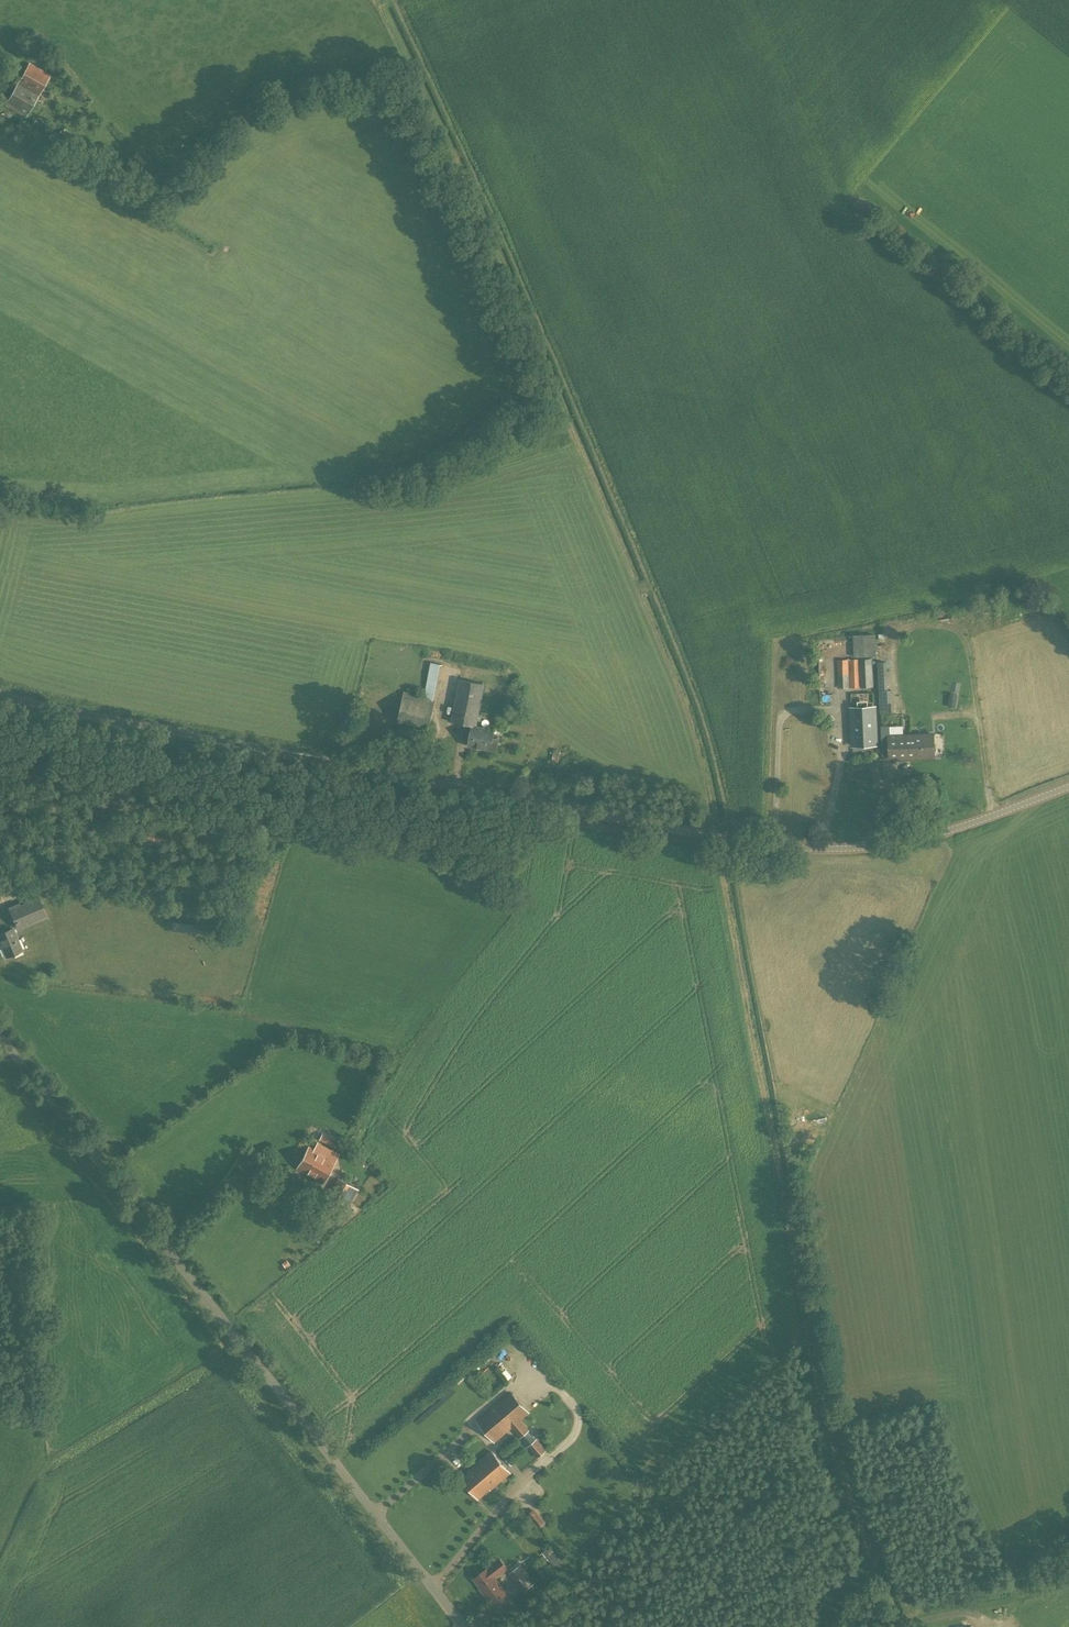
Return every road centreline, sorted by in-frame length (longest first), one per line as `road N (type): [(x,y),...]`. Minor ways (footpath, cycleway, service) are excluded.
road 1 (tertiary): [(0,694),(781,852),(887,852),(1068,787)]
road 2 (unclassified): [(463,1626),(0,1038)]

